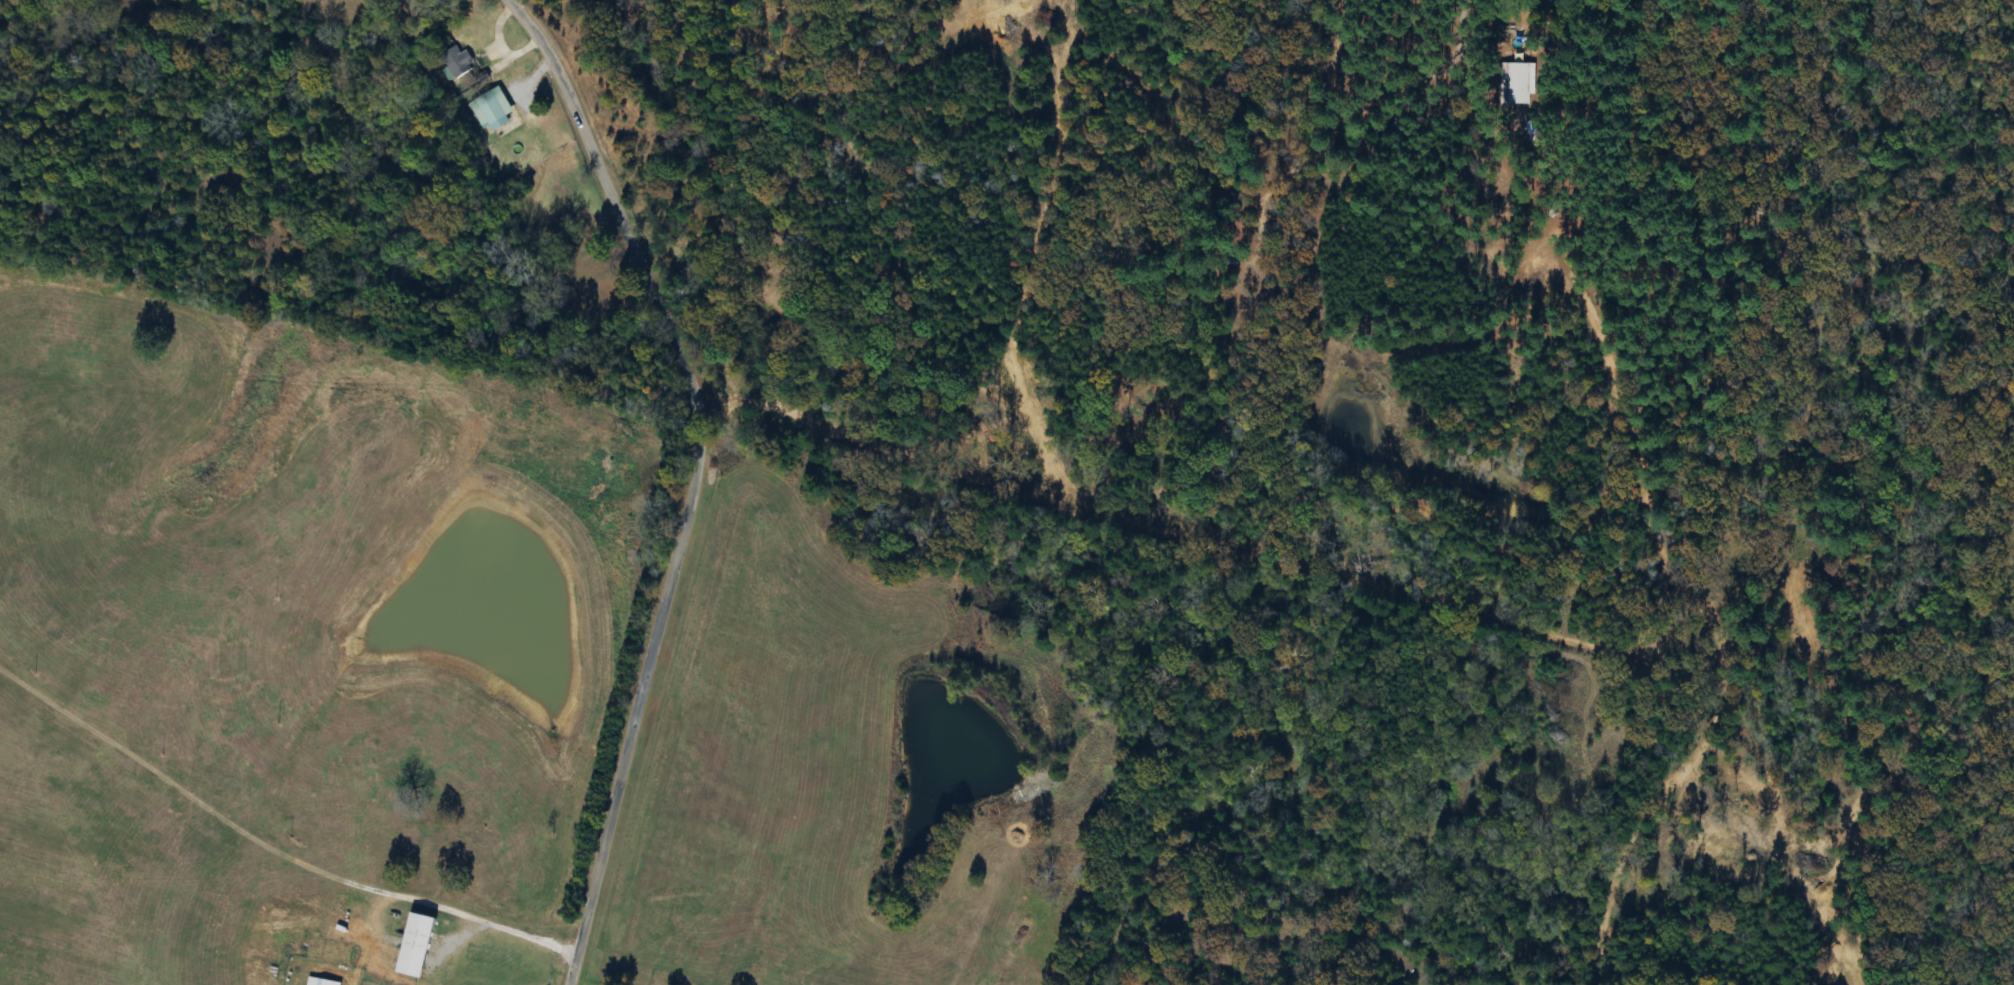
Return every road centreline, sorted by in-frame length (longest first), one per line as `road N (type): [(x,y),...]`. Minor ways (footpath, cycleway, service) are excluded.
road 1 (residential): [(508,0),(563,72),(686,374),(700,428),(697,475),(572,984)]

